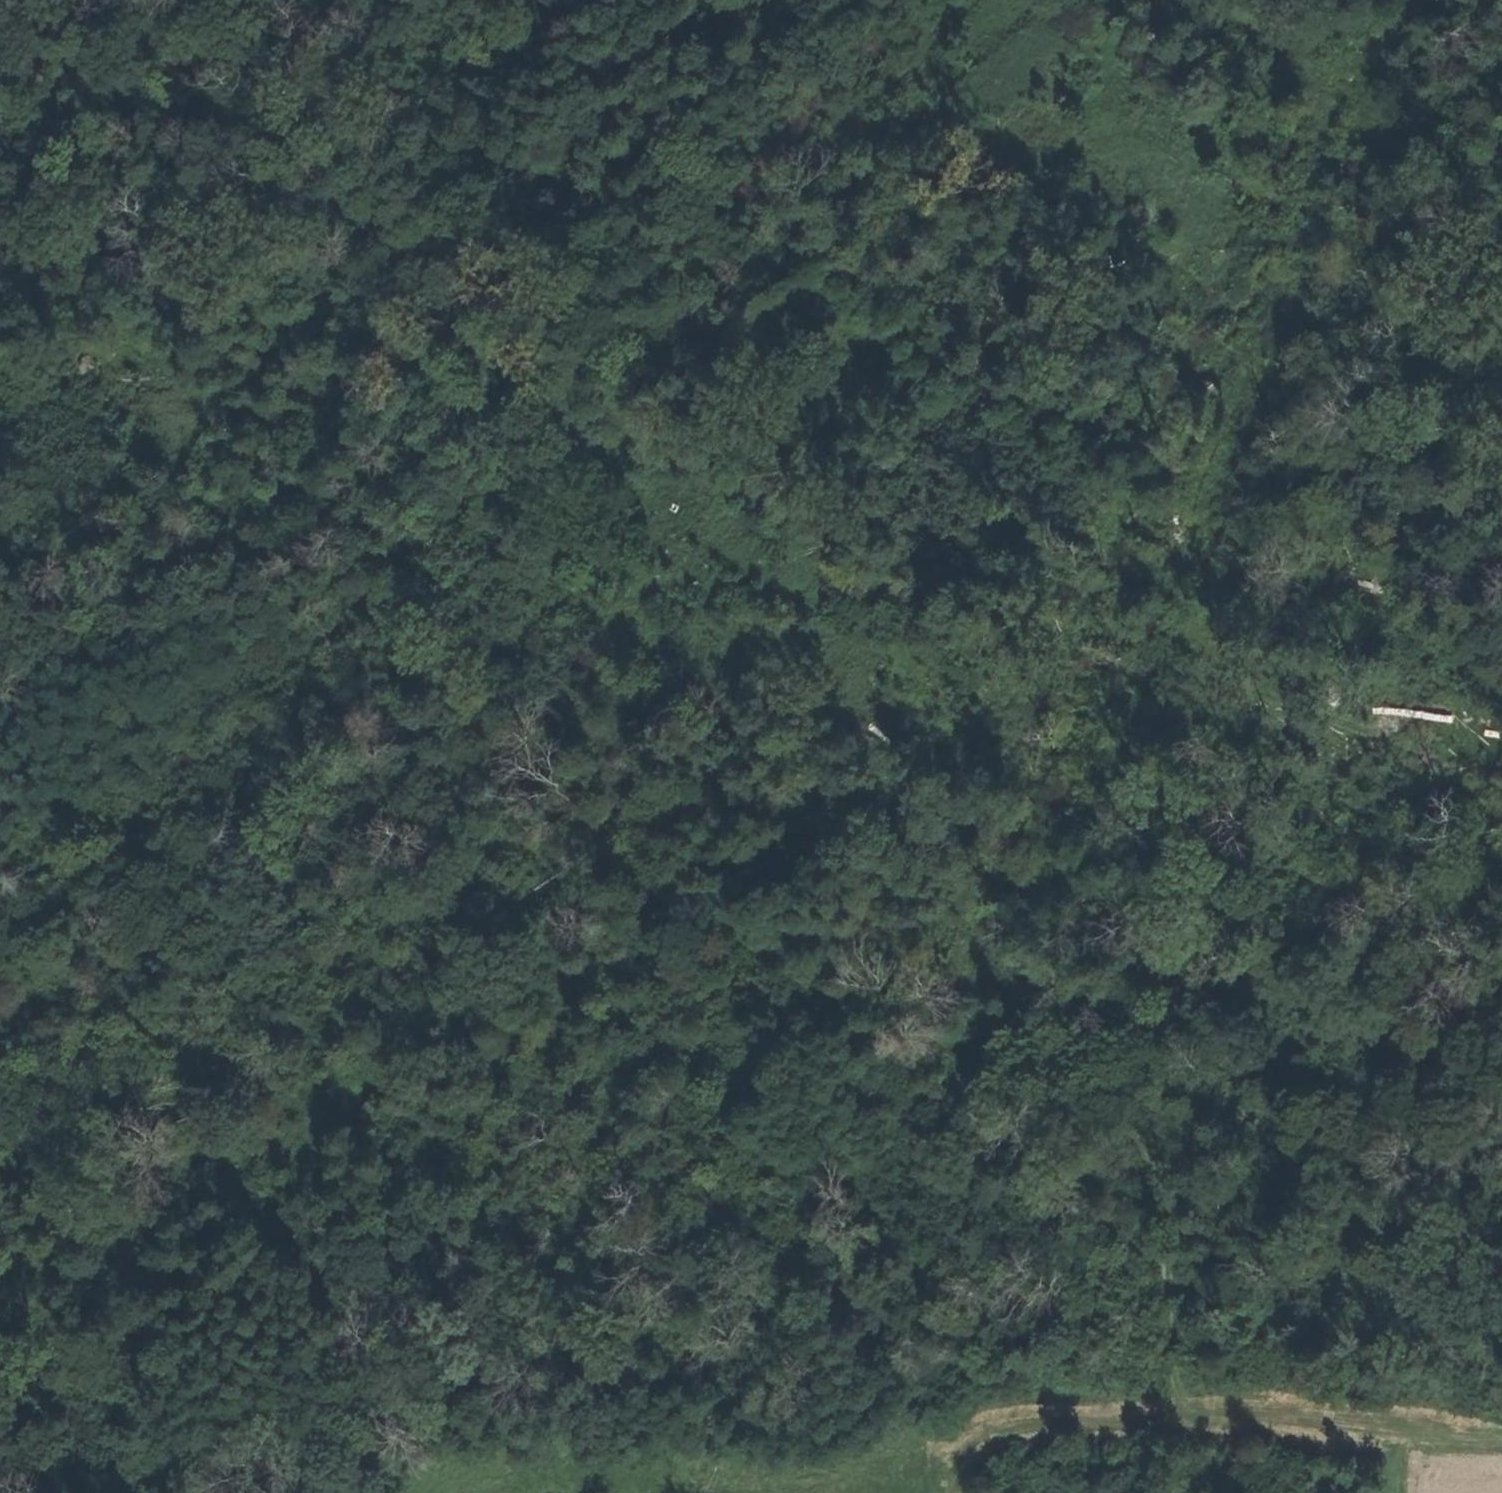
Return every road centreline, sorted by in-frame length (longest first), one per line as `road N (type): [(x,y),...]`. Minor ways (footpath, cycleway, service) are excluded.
road 1 (track): [(974,1492),(975,1451),(1002,1430),(1190,1424),(1501,1445)]

